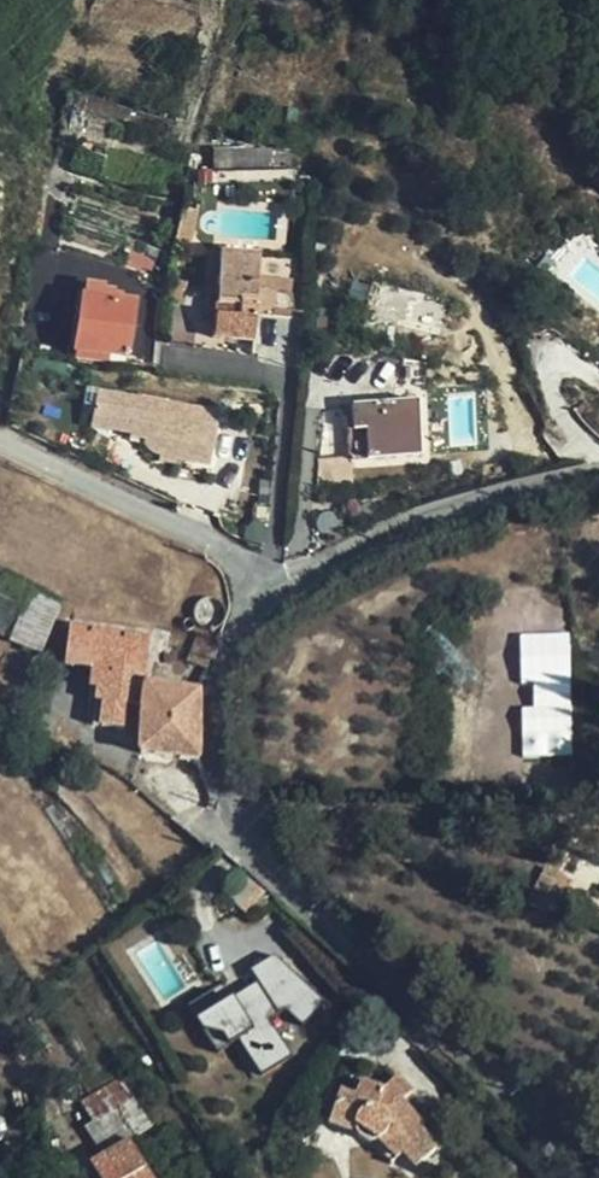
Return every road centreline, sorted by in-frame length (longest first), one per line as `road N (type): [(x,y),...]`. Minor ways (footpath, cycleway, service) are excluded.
road 1 (residential): [(571,1177),(462,1038),(239,841),(217,758),(220,675),(237,627),(267,594)]
road 2 (residential): [(598,473),(390,532),(267,594)]
road 3 (unclassified): [(267,594),(243,564),(0,443)]

